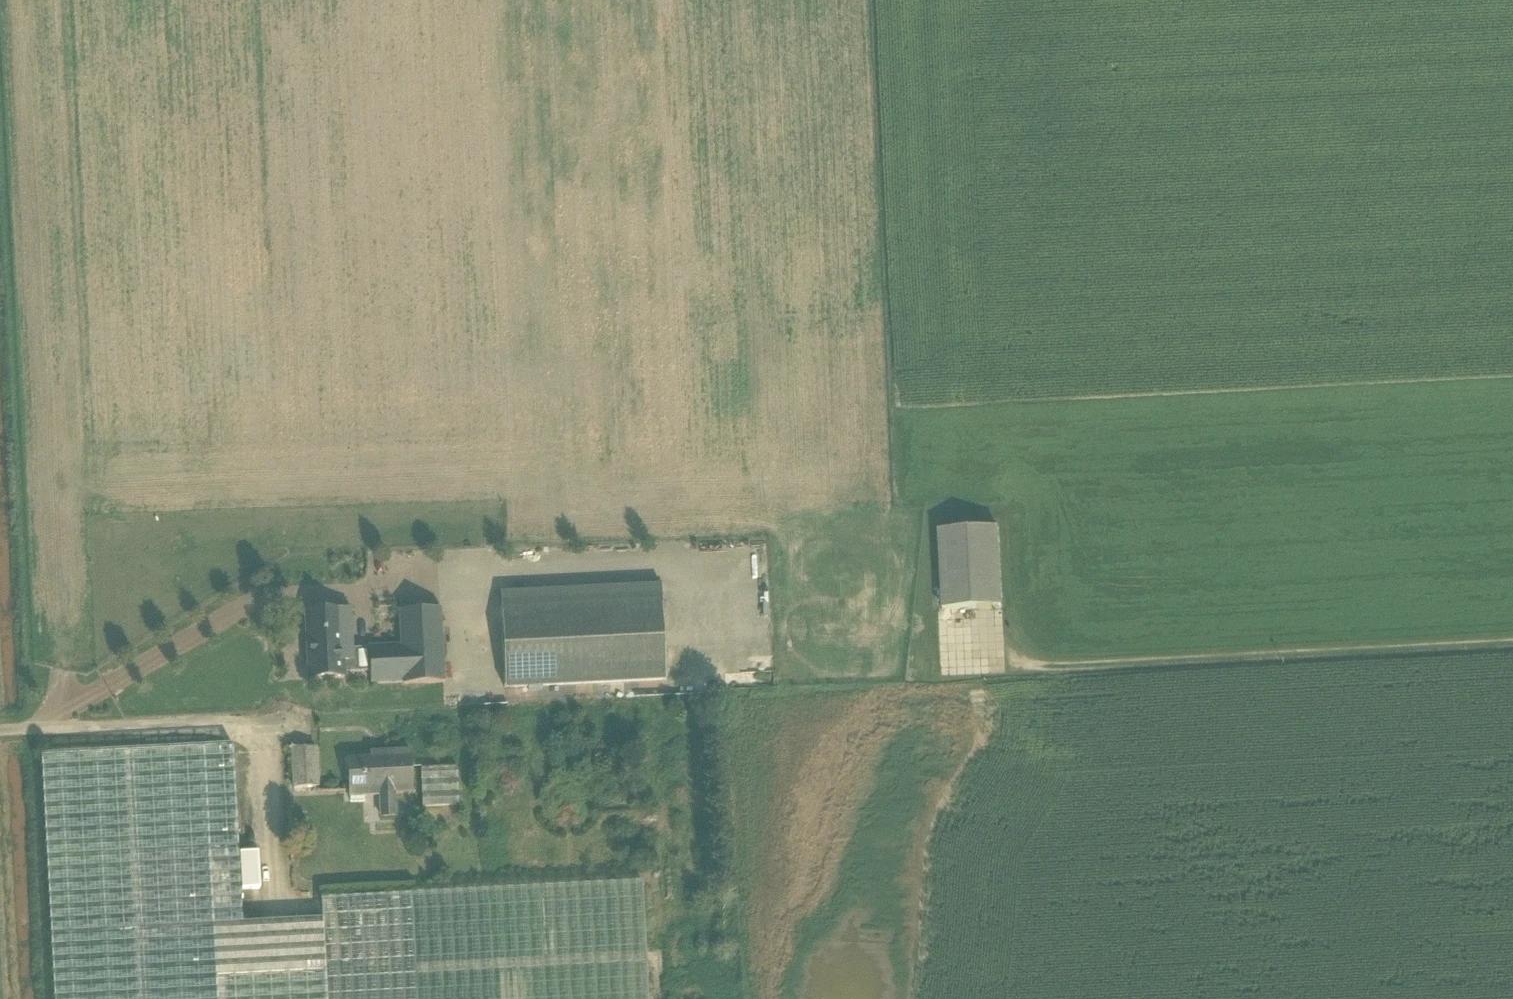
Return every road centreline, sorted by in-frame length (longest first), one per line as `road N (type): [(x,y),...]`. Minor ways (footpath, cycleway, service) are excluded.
road 1 (track): [(996,647),(1040,669),(1512,643)]

